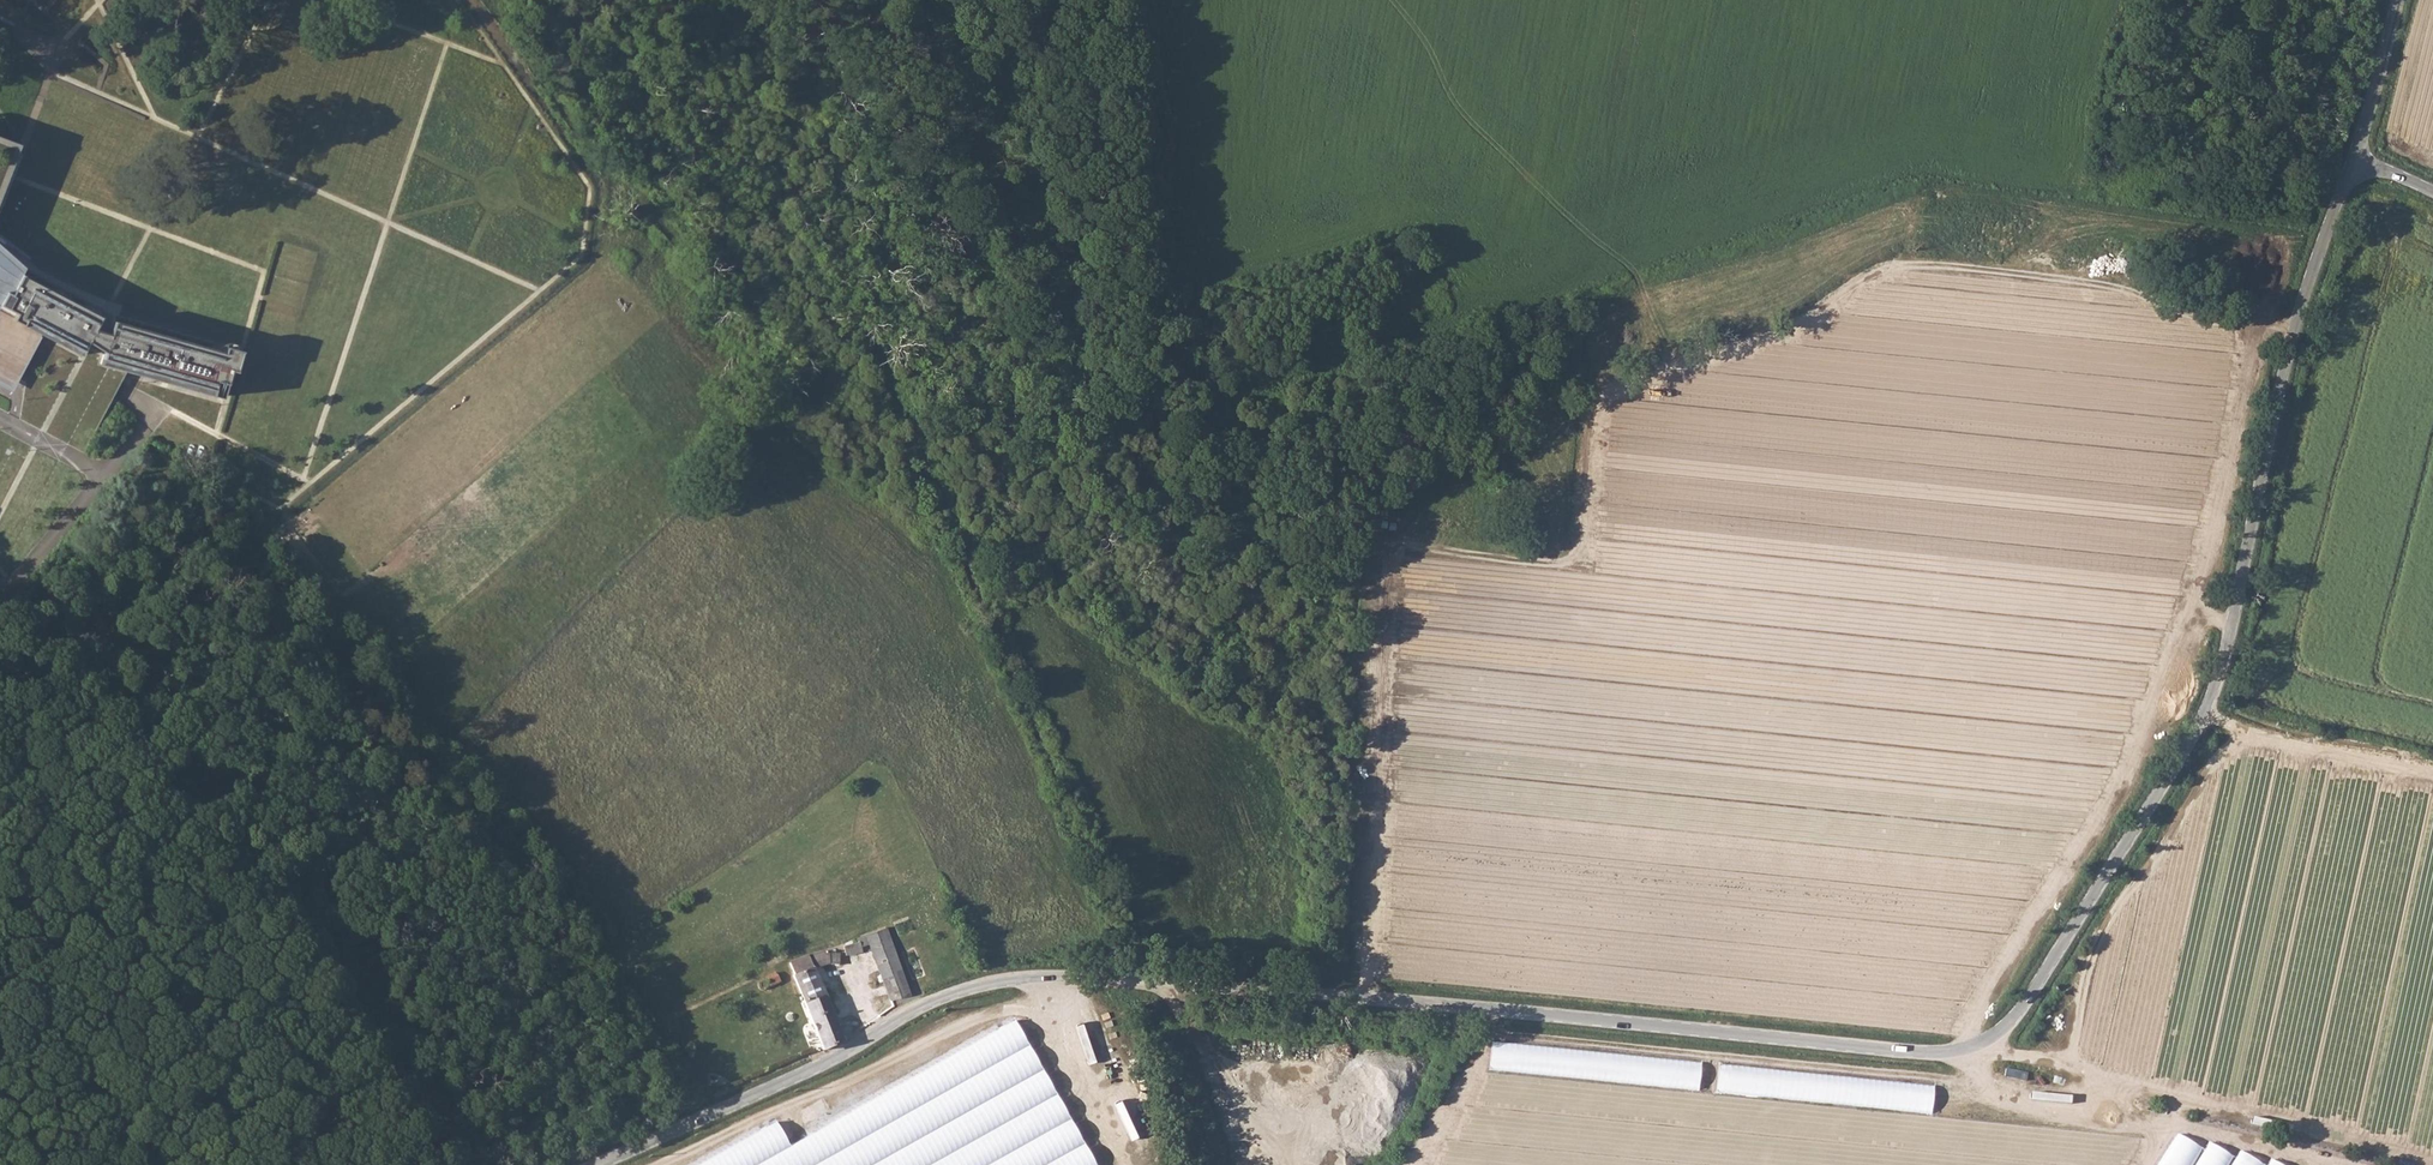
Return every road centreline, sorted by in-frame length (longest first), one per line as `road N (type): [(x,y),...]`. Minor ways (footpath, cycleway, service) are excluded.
road 1 (unclassified): [(596,1164),(845,1053),(934,1000),(1000,981),(1097,973),(1939,1056),(1973,1048),(2023,1005),(2203,718),(2244,569),(2299,304),(2355,157)]
road 2 (unclassified): [(2355,157),(2399,0)]

